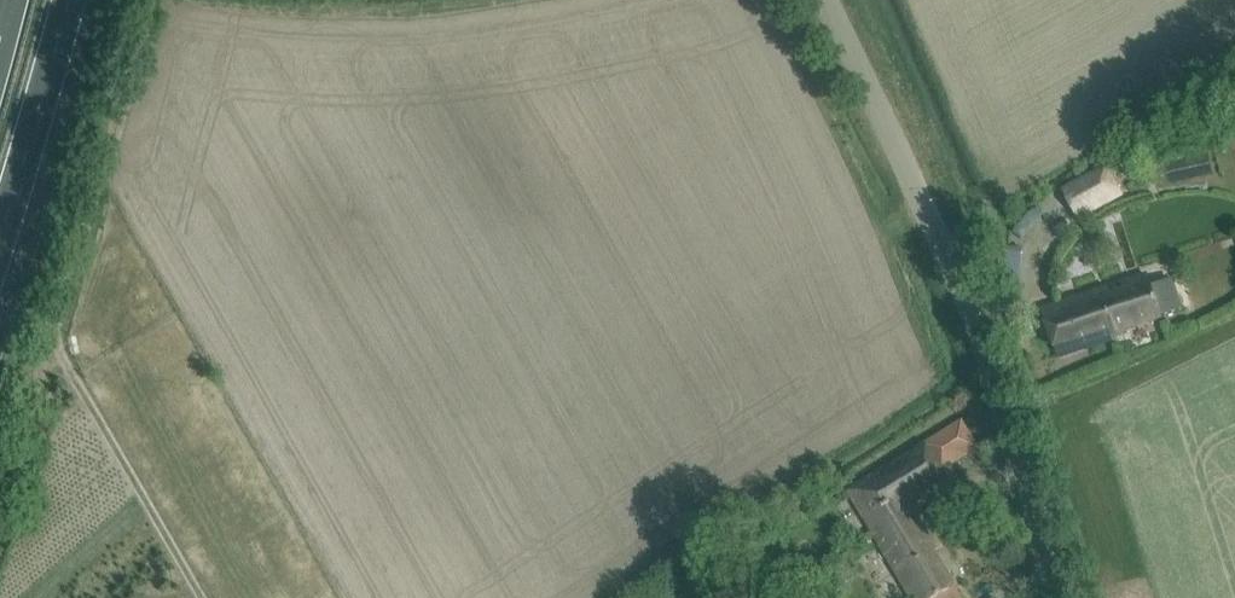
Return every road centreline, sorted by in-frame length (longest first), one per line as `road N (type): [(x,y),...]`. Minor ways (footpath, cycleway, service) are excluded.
road 1 (unclassified): [(1061,597),(943,234),(831,0)]
road 2 (track): [(0,550),(113,224),(168,0)]
road 3 (motorway): [(0,239),(69,0)]

